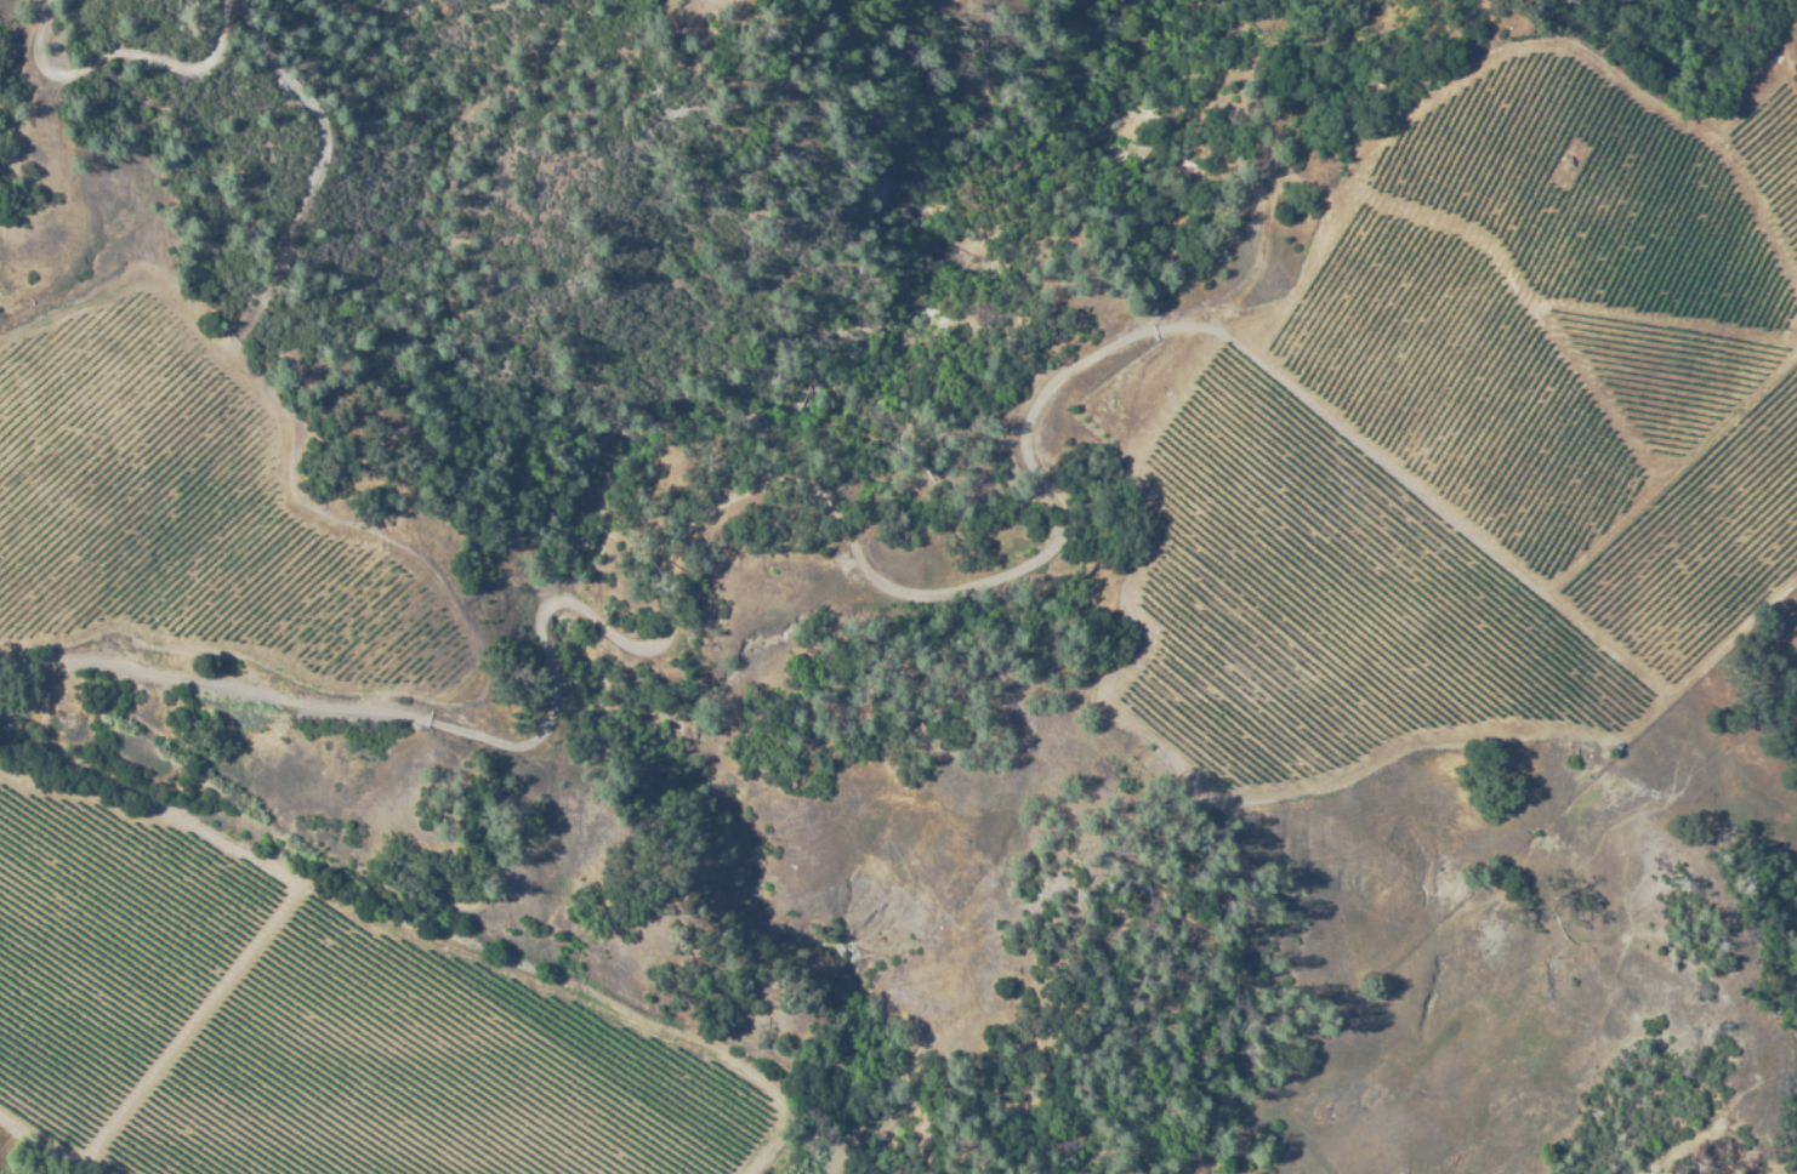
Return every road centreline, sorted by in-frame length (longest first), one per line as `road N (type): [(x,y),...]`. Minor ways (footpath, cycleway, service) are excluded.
road 1 (track): [(0,512),(165,625),(292,693),(541,719),(789,642),(1109,486),(1128,423),(1198,360),(1381,391),(1484,486),(1710,475),(1796,462)]
road 2 (track): [(224,0),(180,50),(127,0)]

